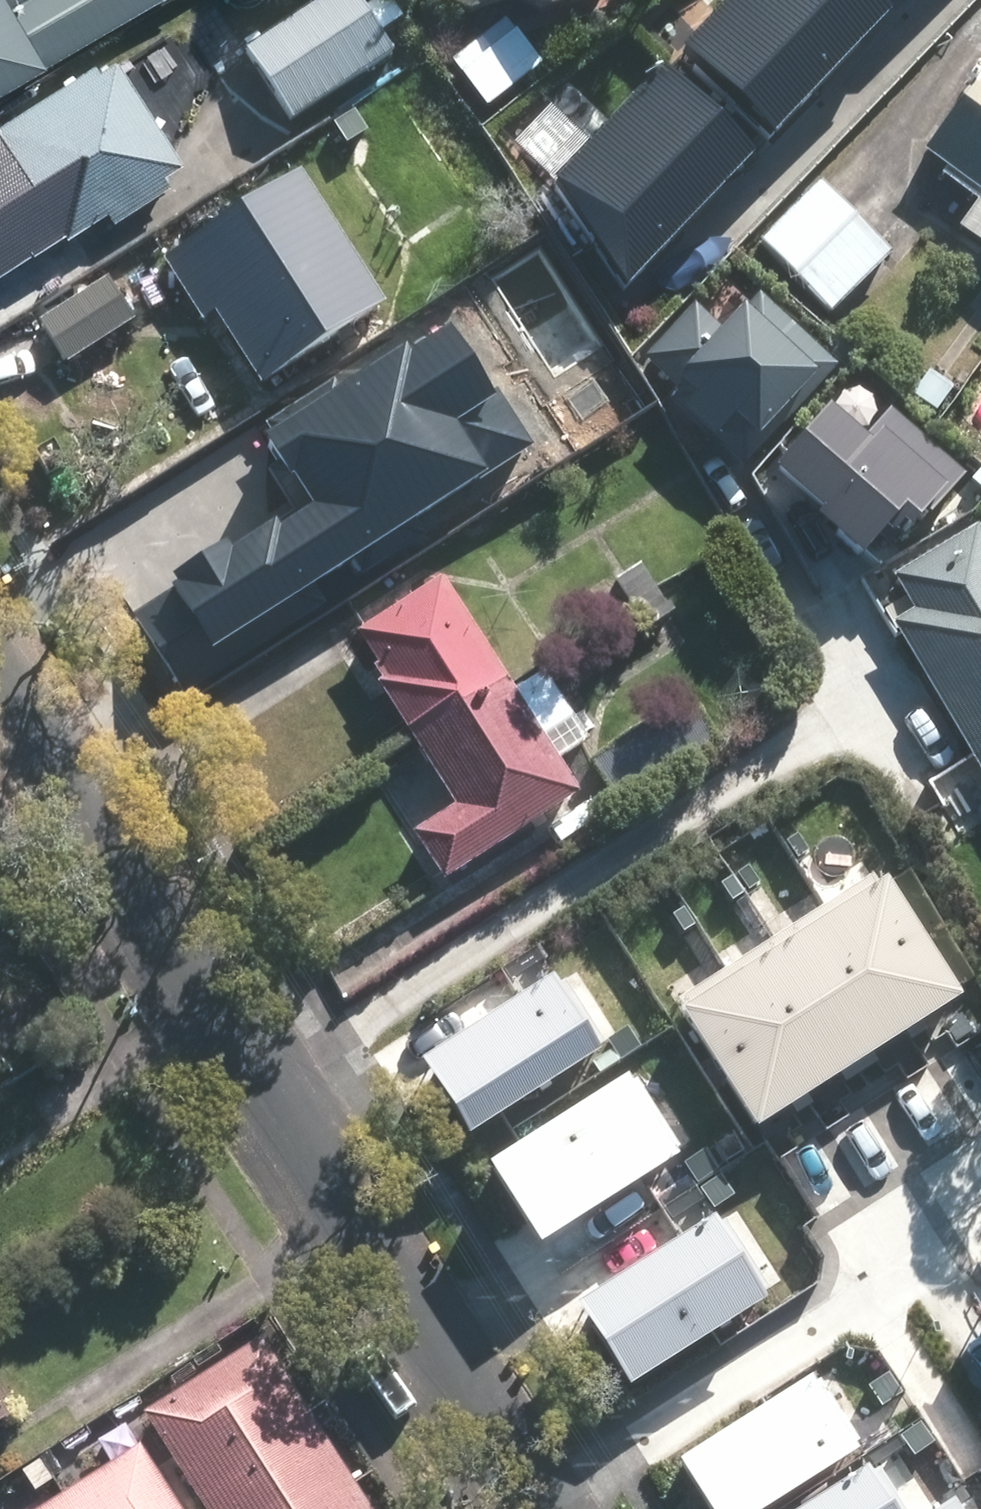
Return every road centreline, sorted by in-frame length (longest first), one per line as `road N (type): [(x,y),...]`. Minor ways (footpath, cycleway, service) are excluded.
road 1 (residential): [(534,1508),(0,644)]

